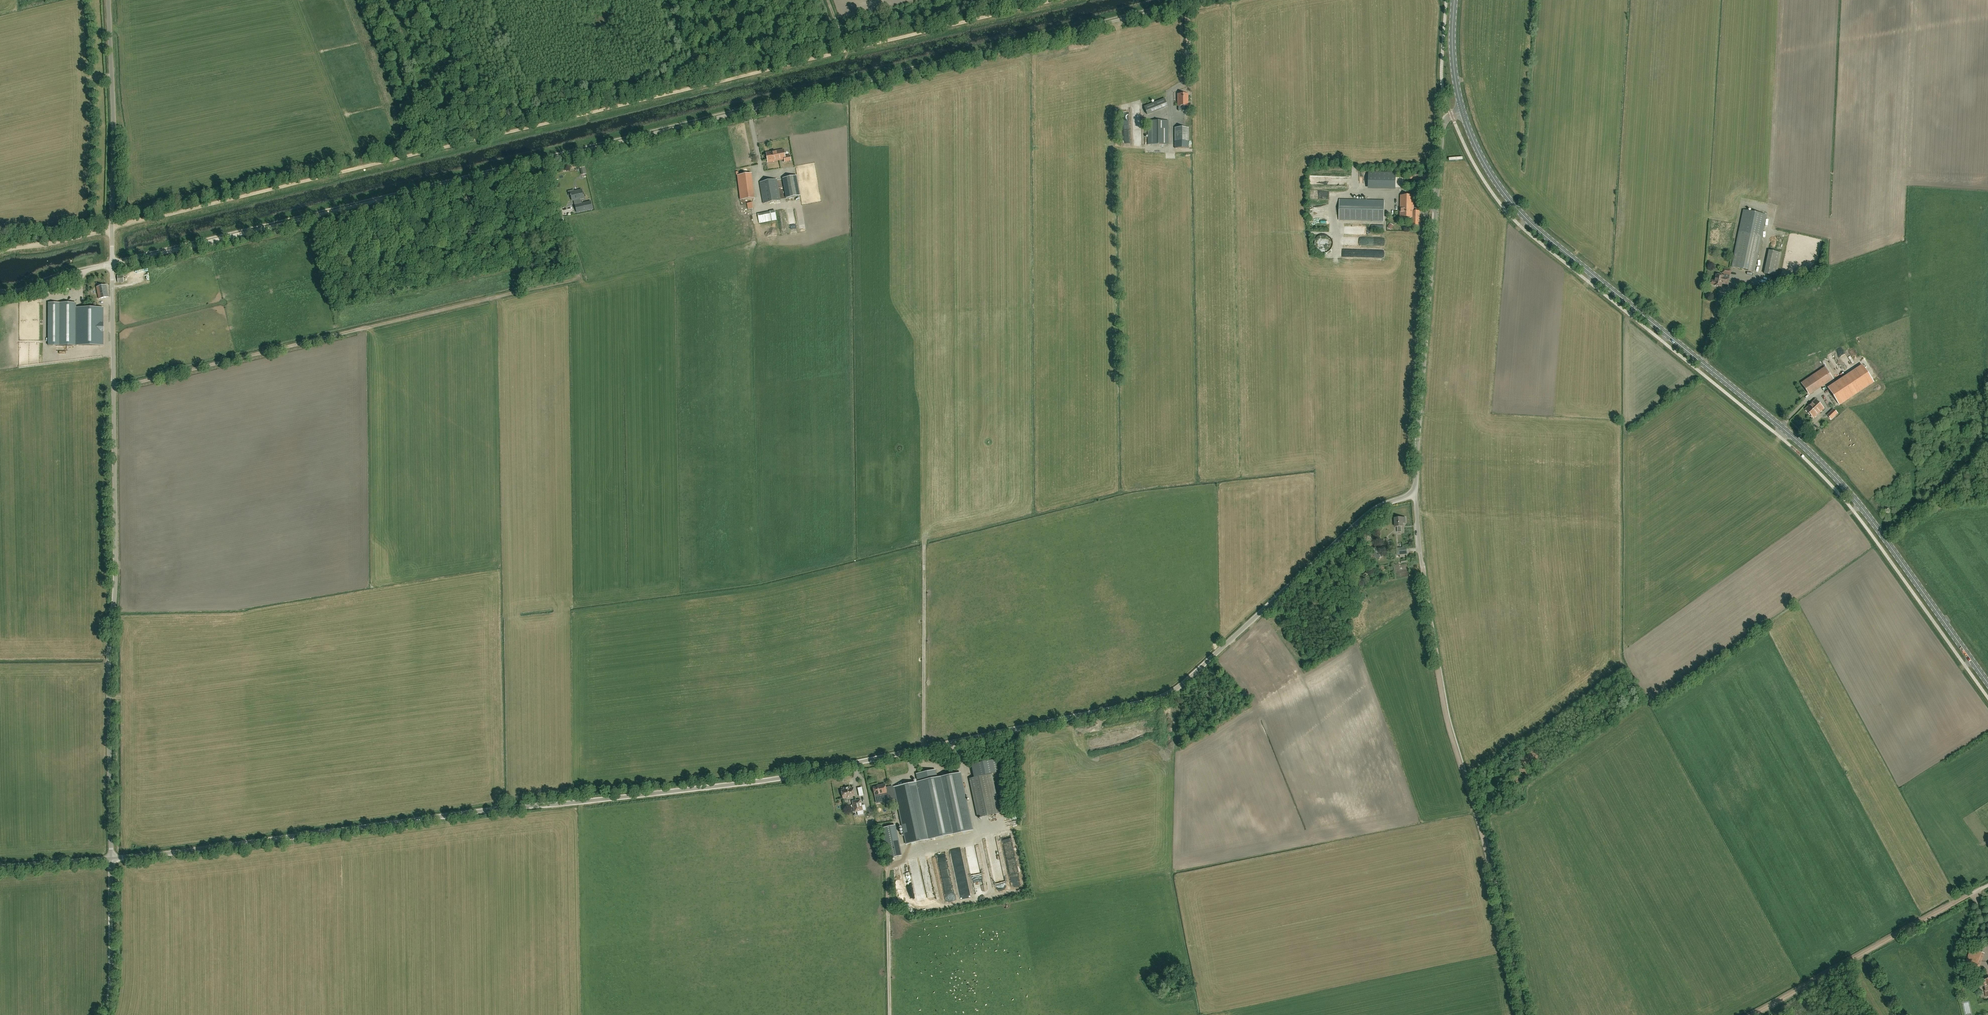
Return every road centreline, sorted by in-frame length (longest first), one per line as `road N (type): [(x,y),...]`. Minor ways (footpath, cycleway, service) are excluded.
road 1 (unclassified): [(111,859),(788,778),(1141,704),(1174,689),(1374,508),(1416,494)]
road 2 (unclassified): [(112,264),(1191,0)]
road 3 (track): [(1053,0),(0,252)]
road 4 (secondary): [(1987,684),(1853,497),(1794,437),(1525,218),(1486,166),(1463,112)]
road 5 (unclassified): [(111,859),(112,264)]
road 6 (track): [(114,386),(581,278),(559,212)]
road 7 (track): [(1421,562),(1445,713),(1522,1014)]
road 8 (unclassified): [(1416,494),(1442,129),(1463,112)]
road 9 (unclassified): [(112,264),(108,0)]
road 10 (track): [(1751,1014),(1967,897)]
road 11 (unclassified): [(107,1014),(111,859)]

